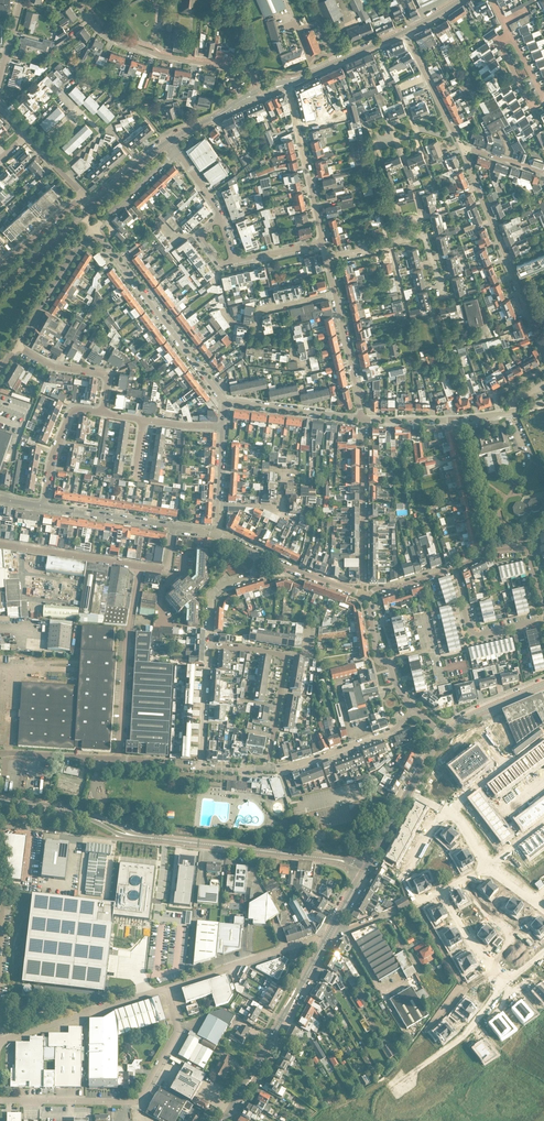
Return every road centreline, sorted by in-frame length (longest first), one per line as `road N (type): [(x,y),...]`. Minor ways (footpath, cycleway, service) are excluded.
road 1 (tertiary): [(365,870),(329,859),(132,835),(63,810),(0,800)]
road 2 (unclassified): [(0,1100),(137,1100),(178,1029),(166,988)]
road 3 (residential): [(462,146),(542,348)]
road 4 (residential): [(225,401),(94,228)]
road 5 (tertiary): [(225,1120),(324,943)]
road 6 (unclassified): [(79,0),(114,38),(223,67),(244,99)]
road 7 (unclassified): [(140,566),(115,759)]
road 8 (unclassified): [(363,419),(360,593)]
road 9 (unclassified): [(4,1039),(166,988)]
road 10 (residential): [(309,372),(292,346),(261,339),(258,314),(335,294)]
road 11 (unclassified): [(166,988),(311,940),(324,943)]
road 12 (unclassified): [(288,83),(323,242)]
road 13 (residential): [(505,983),(461,1038),(395,1088)]
road 14 (unclassified): [(140,566),(0,545)]
road 15 (unclassified): [(17,346),(94,228)]
road 16 (residential): [(543,620),(472,633),(455,568)]
road 17 (unclassified): [(484,555),(454,419)]
road 18 (unclassified): [(225,401),(363,419)]
road 19 (residential): [(396,728),(268,769)]
road 20 (unclassified): [(103,413),(106,376),(57,367),(17,346)]
road 21 (unclassified): [(44,506),(173,527)]
road 22 (unclassified): [(103,413),(70,414),(44,506)]
road 23 (unclassified): [(335,294),(363,419)]
road 24 (tertiary): [(288,83),(405,31)]
road 25 (unclassified): [(366,596),(378,659),(415,708)]
road 26 (residential): [(211,646),(200,769)]

